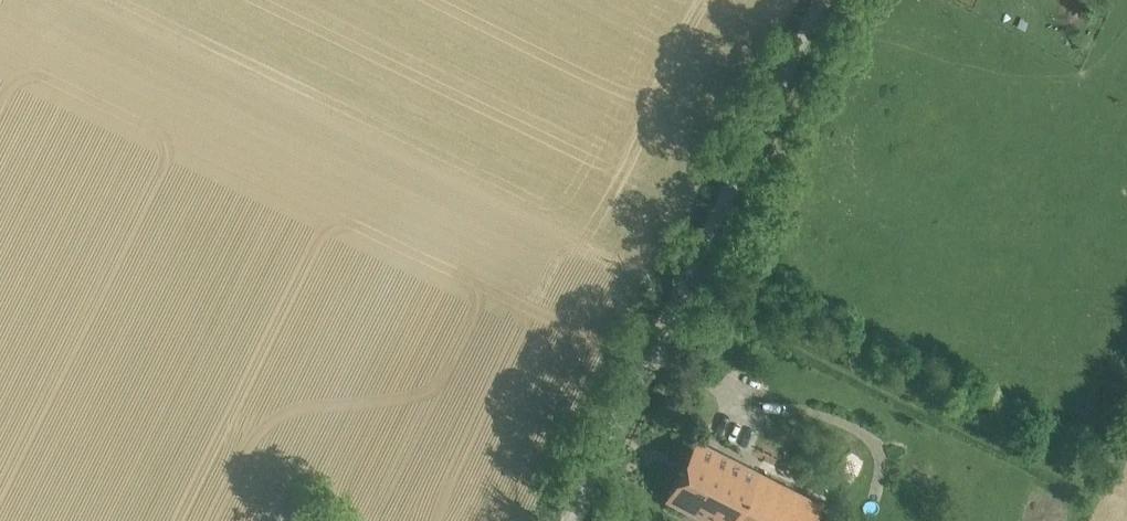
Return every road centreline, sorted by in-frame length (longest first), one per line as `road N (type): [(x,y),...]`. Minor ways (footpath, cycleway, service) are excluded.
road 1 (unclassified): [(825,0),(570,520)]
road 2 (track): [(690,276),(1126,503)]

